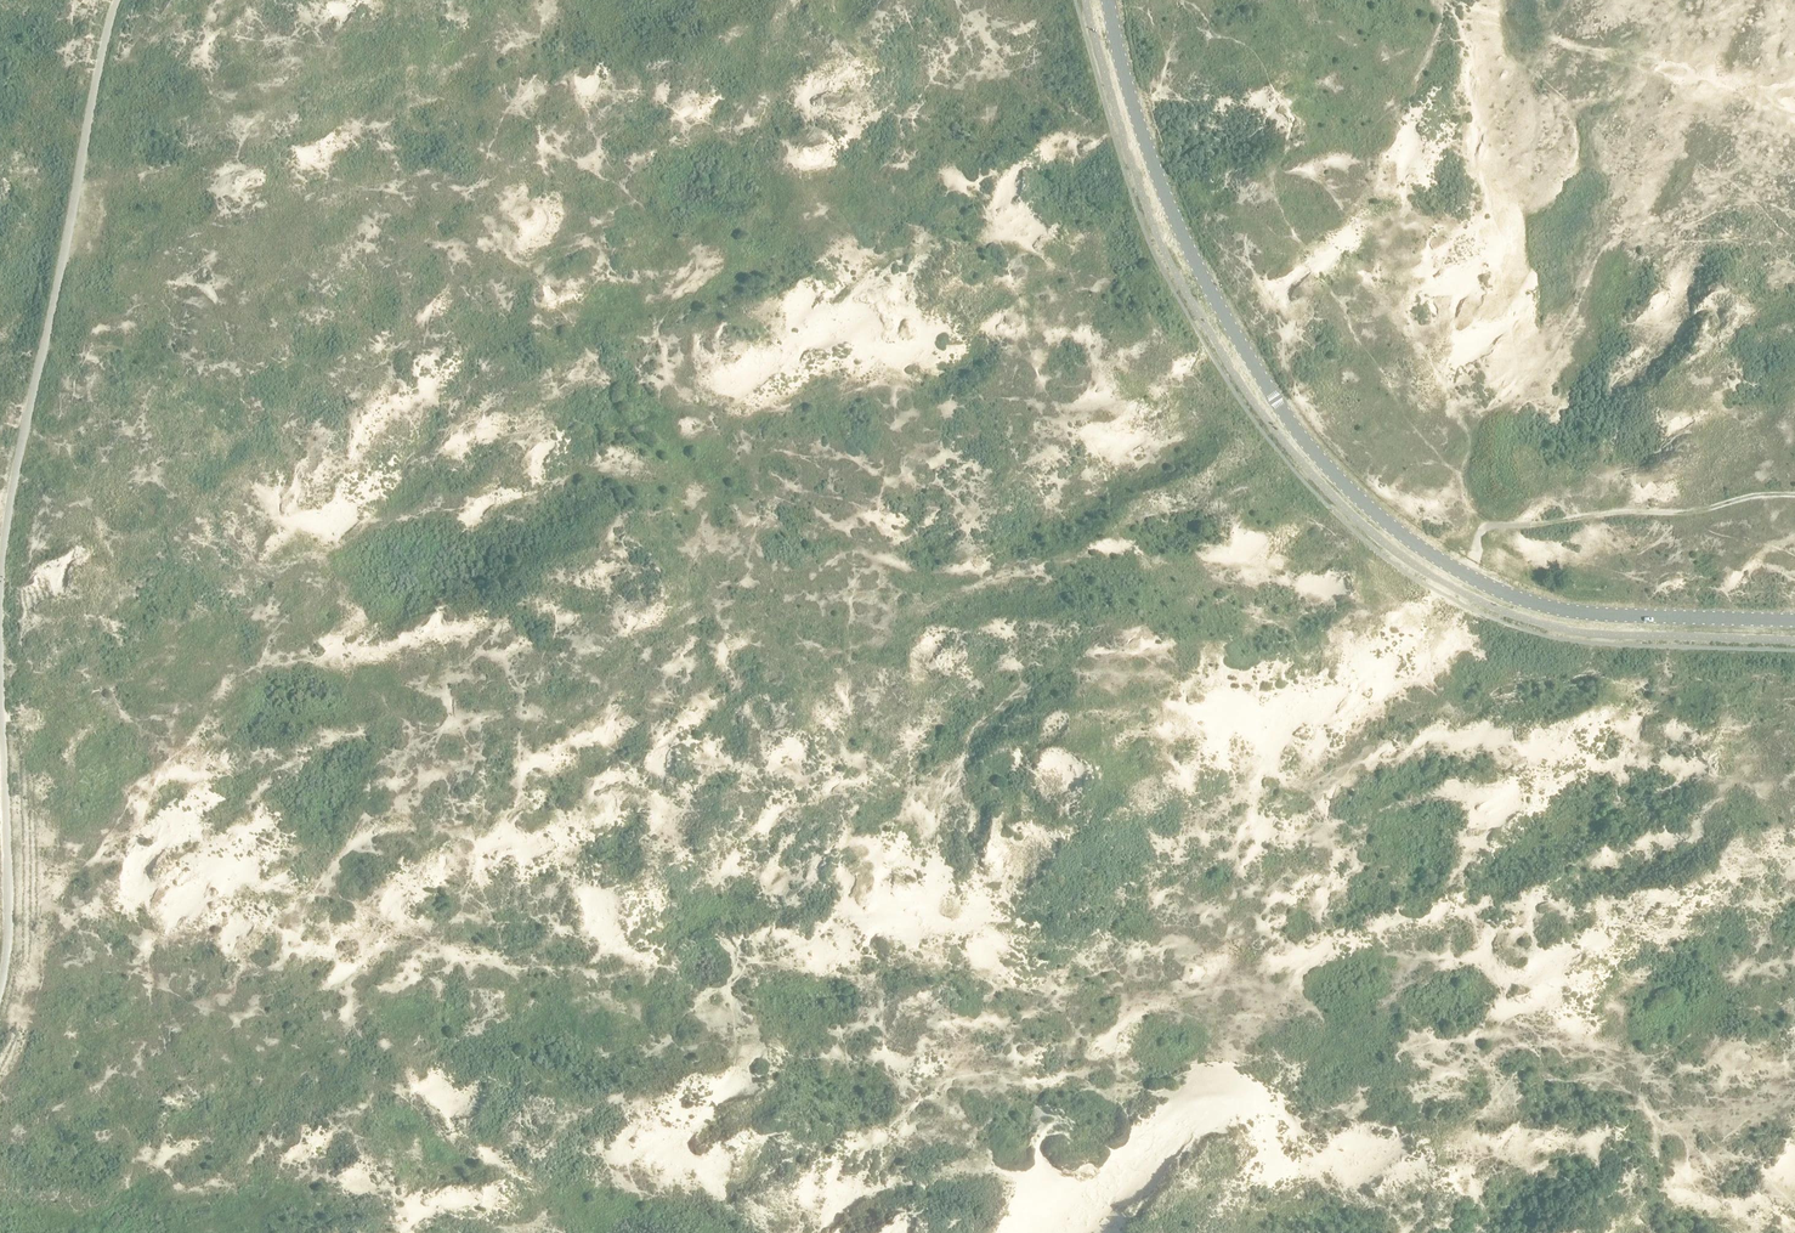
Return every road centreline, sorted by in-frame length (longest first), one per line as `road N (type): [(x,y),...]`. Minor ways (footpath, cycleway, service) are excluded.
road 1 (unclassified): [(1794,620),(1568,611),(1516,597),(1410,540),(1365,503),(1274,396),(1206,283),(1153,165),(1109,0)]
road 2 (track): [(1483,527),(1794,495)]

